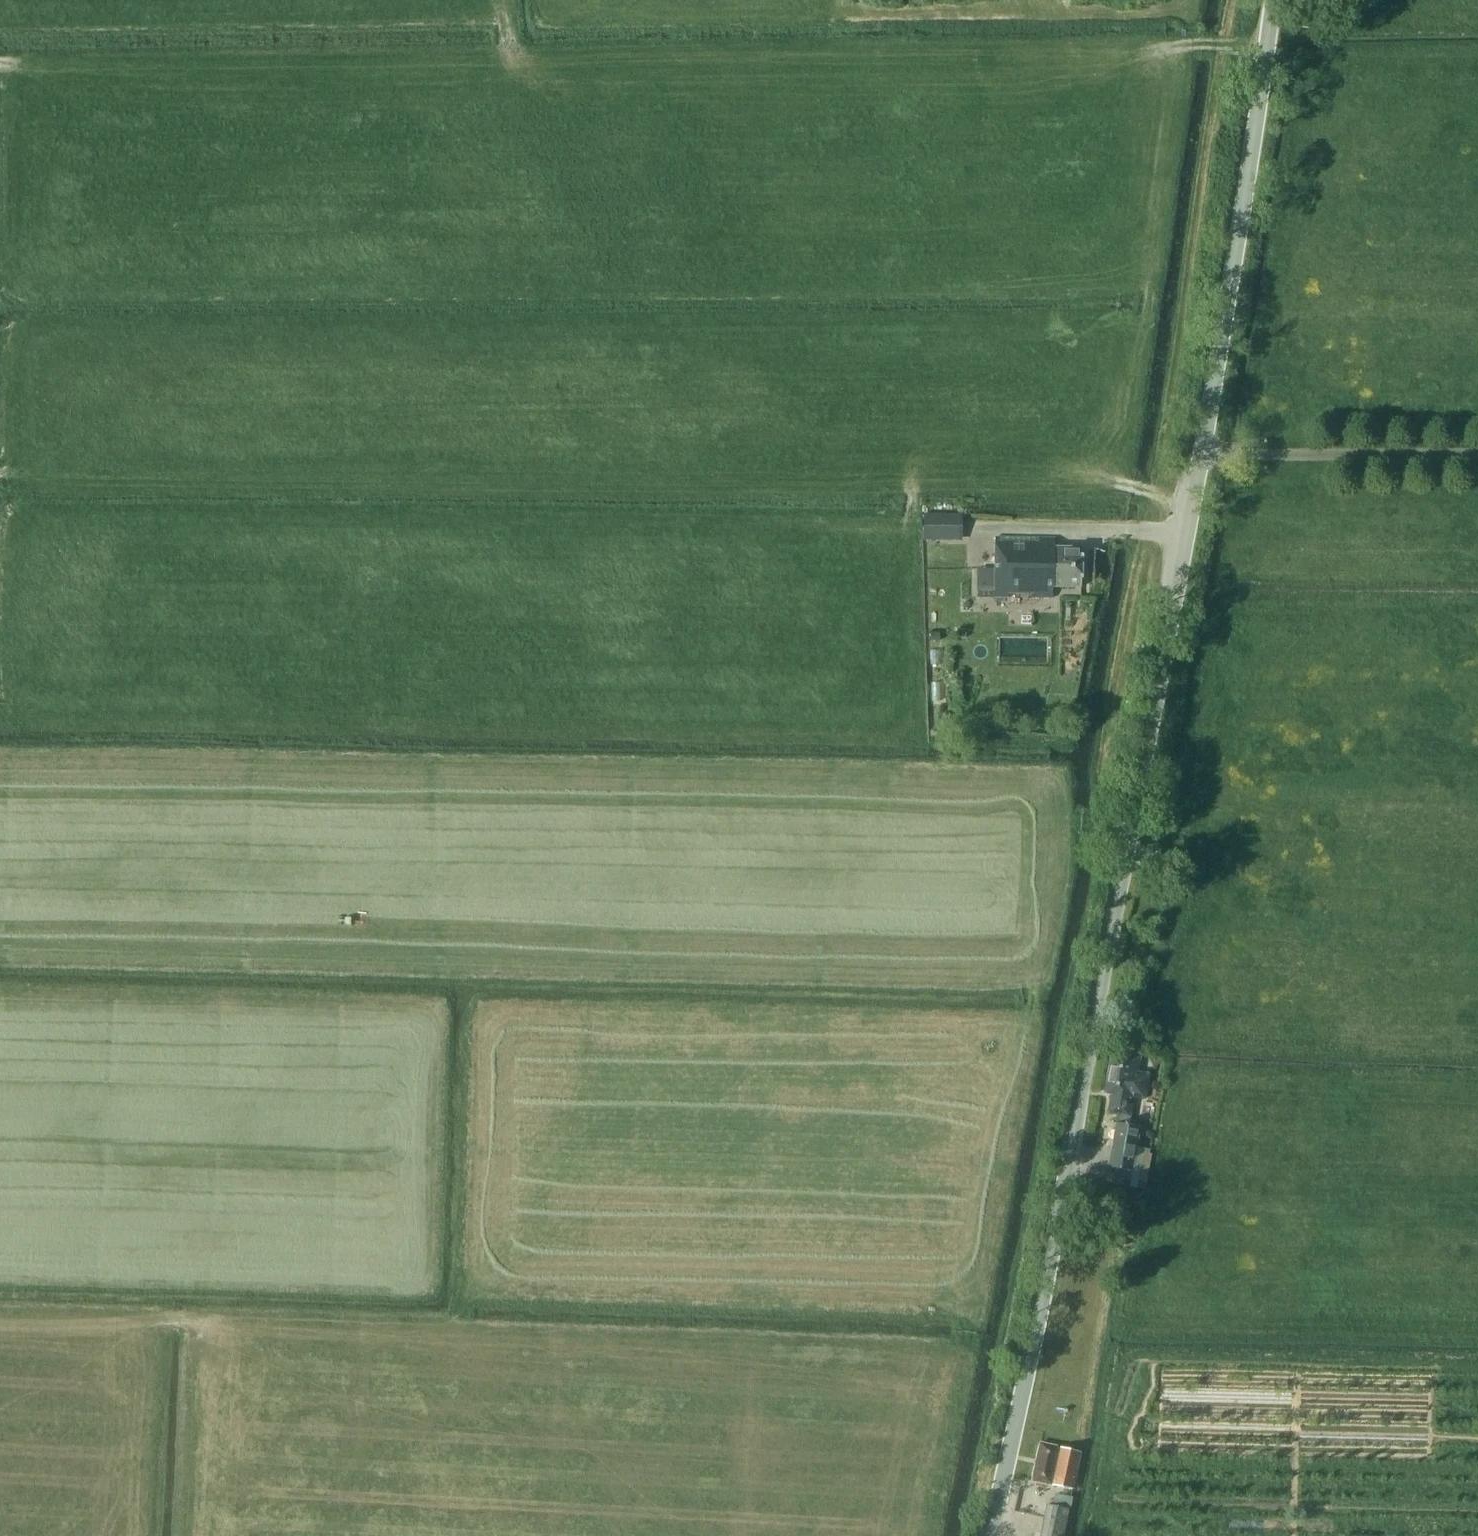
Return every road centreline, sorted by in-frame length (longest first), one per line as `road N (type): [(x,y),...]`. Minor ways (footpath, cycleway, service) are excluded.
road 1 (unclassified): [(988,1535),(1203,455),(1273,0)]

